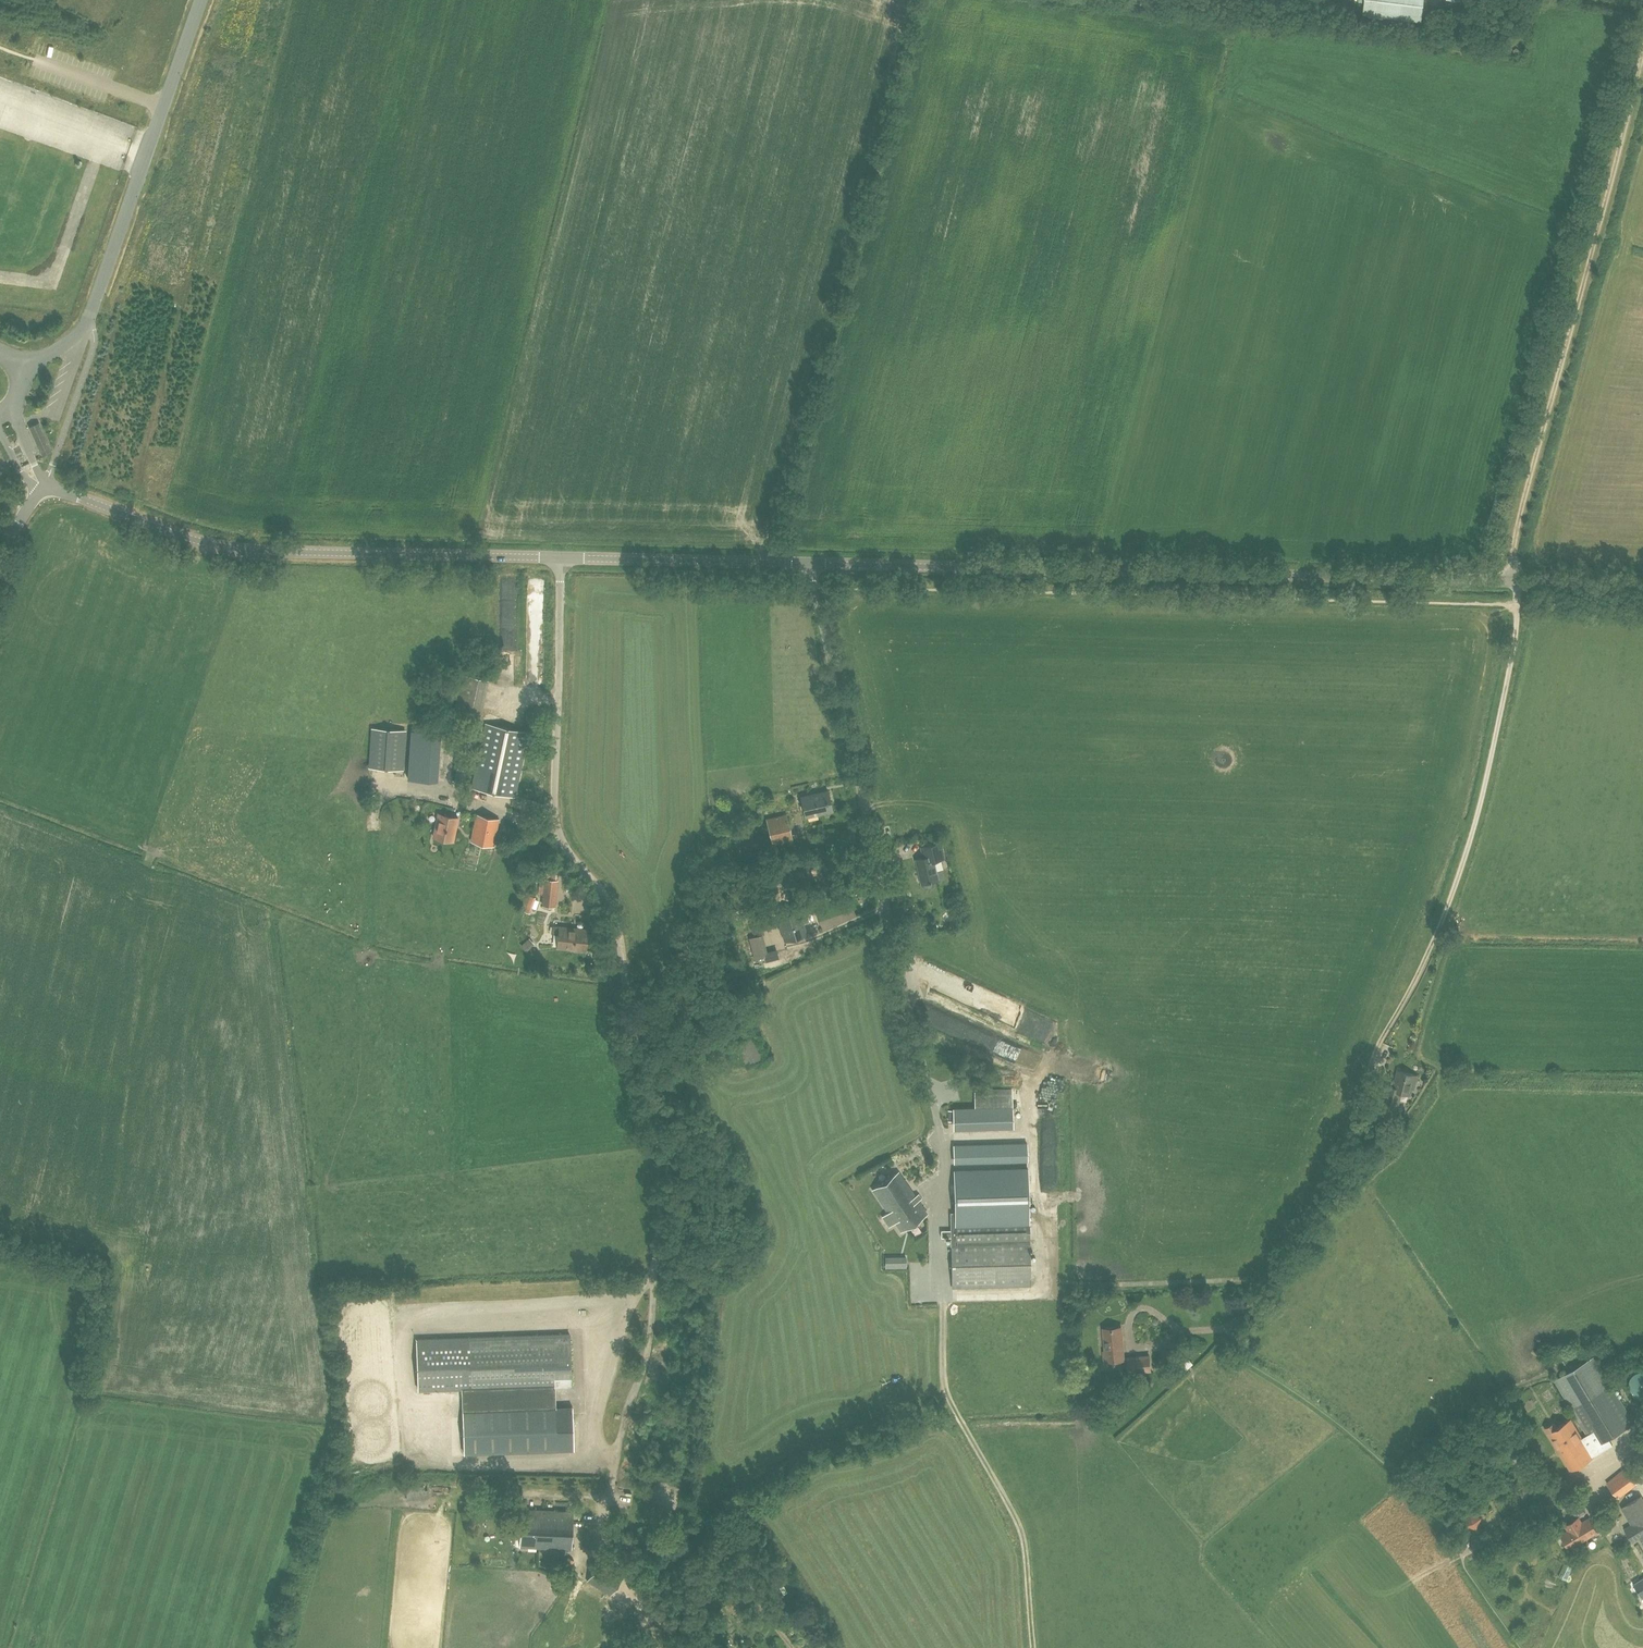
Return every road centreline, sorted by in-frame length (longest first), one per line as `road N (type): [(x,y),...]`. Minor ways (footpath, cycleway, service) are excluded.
road 1 (unclassified): [(446,1462),(593,1458),(649,1255),(650,1168),(611,980),(608,917),(554,821),(563,559)]
road 2 (tertiary): [(1642,584),(803,563)]
road 3 (track): [(1517,602),(1512,665),(1477,816),(1439,930),(1372,1061),(1349,1150),(1229,1334)]
road 4 (unclassified): [(934,1101),(803,563)]
road 5 (tertiary): [(563,559),(218,547),(45,486)]
road 6 (track): [(1517,581),(1642,91)]
road 7 (unclassified): [(200,0),(80,341),(14,367)]
road 8 (track): [(941,1297),(944,1391),(1021,1531),(1032,1647)]
road 9 (track): [(593,1458),(582,1537),(623,1554),(636,1602),(690,1647)]
road 10 (tertiary): [(803,563),(563,559)]
road 11 (track): [(910,999),(1044,1064),(1102,1063)]
road 12 (track): [(1233,1326),(1177,1330),(1156,1311),(1135,1311),(1131,1346),(1167,1347)]

